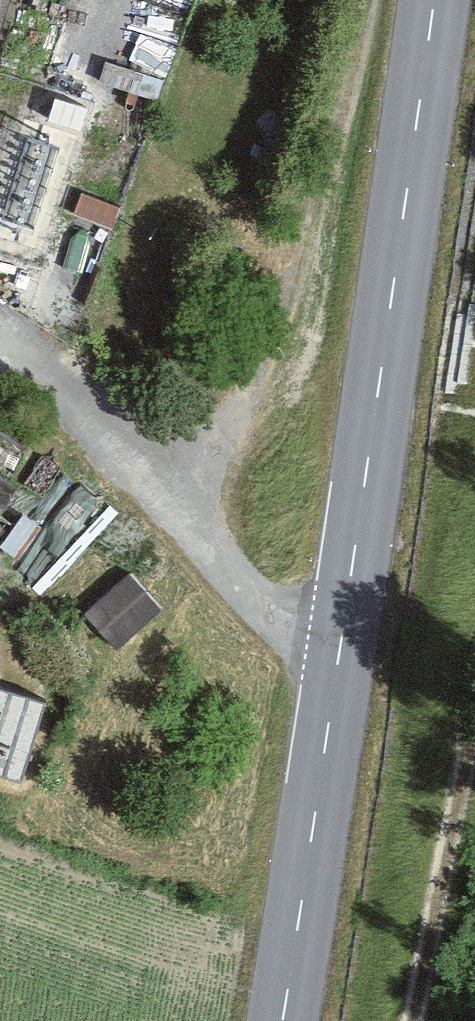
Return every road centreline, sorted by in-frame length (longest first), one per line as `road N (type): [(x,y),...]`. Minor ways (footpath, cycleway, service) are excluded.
road 1 (tertiary): [(285,1020),(438,0)]
road 2 (track): [(0,323),(60,367),(198,553),(340,682)]
road 3 (track): [(474,745),(418,1020)]

